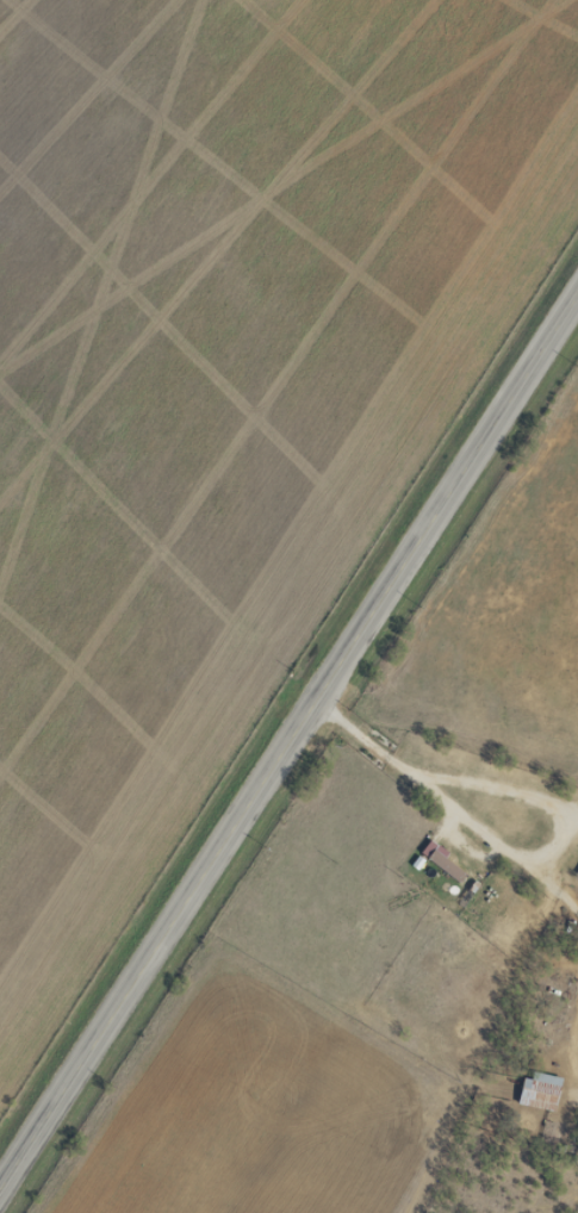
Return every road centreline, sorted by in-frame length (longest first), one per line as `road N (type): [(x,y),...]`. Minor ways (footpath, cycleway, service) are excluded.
road 1 (primary): [(0,1199),(577,301)]
road 2 (residential): [(577,987),(514,895),(342,773),(0,394)]
road 3 (residential): [(342,773),(400,753),(478,751),(541,770),(577,807)]

